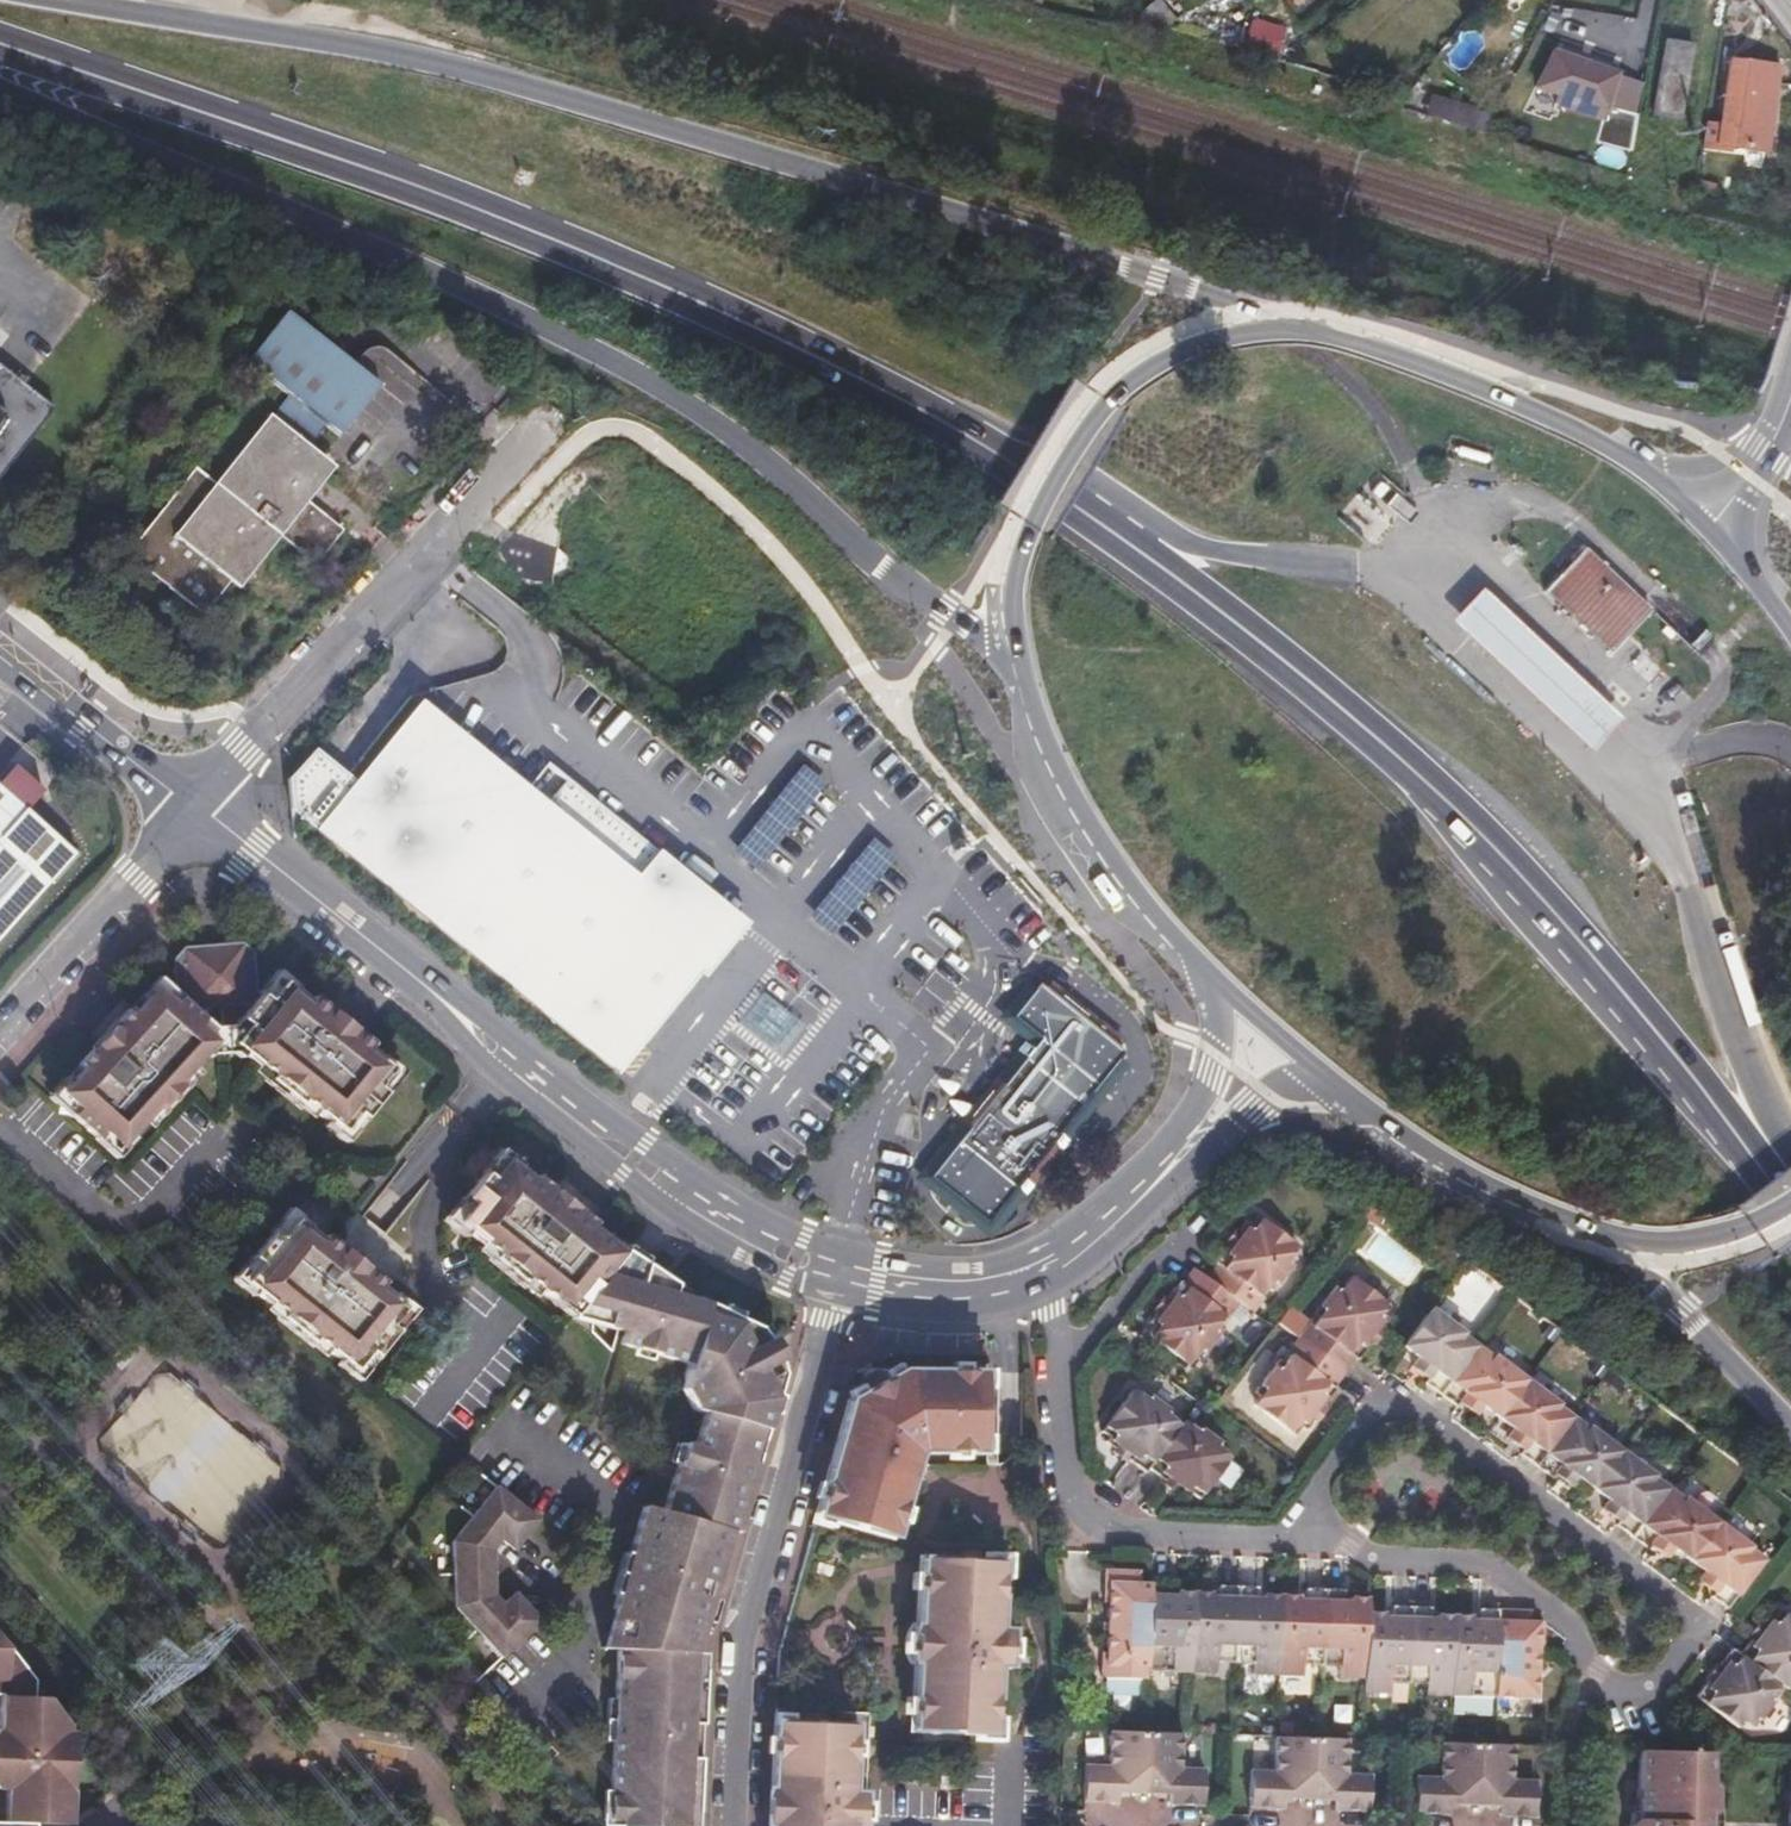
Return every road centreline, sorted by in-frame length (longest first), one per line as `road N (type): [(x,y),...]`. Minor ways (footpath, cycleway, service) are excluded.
road 1 (primary): [(419,186),(842,379),(971,451),(1262,652),(1525,905),(1644,1036),(1790,1223)]
road 2 (primary): [(1295,328),(1261,308),(462,71),(357,46),(70,0)]
road 3 (primary): [(0,90),(336,230),(602,356),(718,423),(888,574),(1015,670)]
road 4 (residential): [(1279,1541),(1344,1548),(1397,1567),(1477,1569),(1569,1631),(1596,1679),(1613,1693),(1659,1689),(1697,1638),(1687,1614),(1385,1396)]
road 5 (primary): [(1772,1157),(1572,909),(1437,776),(1152,538)]
road 6 (primary): [(1152,538),(988,433),(858,363),(688,283),(419,186)]
road 7 (residential): [(728,1825),(733,1646),(833,1293)]
road 8 (residential): [(203,807),(553,418)]
road 9 (secondary): [(1295,328),(1194,345),(1111,399),(1025,532),(1010,587),(1015,670)]
road 10 (secondary): [(1708,529),(1642,468),(1568,426),(1410,359),(1295,328)]
road 11 (primary): [(419,186),(0,44)]
road 12 (residential): [(527,1071),(203,807)]
road 13 (residential): [(527,1071),(551,1112),(664,1205),(757,1261),(833,1293)]
road 14 (secondary): [(1015,670),(1037,749),(1100,861),(1213,982)]
road 15 (residential): [(1045,1287),(1105,1251),(1224,1137),(1257,1118),(1357,1104)]
road 16 (residential): [(841,1247),(754,1212),(527,1071)]
road 17 (residential): [(1279,1541),(1105,1531),(1076,1507),(1054,1363)]
road 18 (residential): [(1213,982),(1210,1076),(1175,1130),(1040,1252)]
road 19 (residential): [(0,1031),(203,807)]
road 20 (primary): [(1772,1157),(1770,1120),(1690,887)]
road 21 (secondary): [(1357,1104),(1473,1180),(1605,1239)]
road 22 (primary): [(1605,1239),(1790,1428)]
road 23 (residential): [(203,807),(0,656)]
road 24 (residential): [(833,1293),(943,1308),(1045,1287)]
road 25 (primary): [(1360,568),(1152,538)]
road 26 (residential): [(1040,1252),(966,1268),(841,1247)]
road 27 (secondary): [(1605,1239),(1665,1244),(1729,1234),(1790,1202)]
road 28 (secondary): [(1213,982),(1357,1104)]
road 29 (residential): [(1184,1227),(1054,1363)]
road 30 (residential): [(1385,1396),(1279,1541)]
road 31 (secondary): [(1790,394),(1773,441),(1708,529)]
road 32 (secondary): [(1790,633),(1708,529)]

